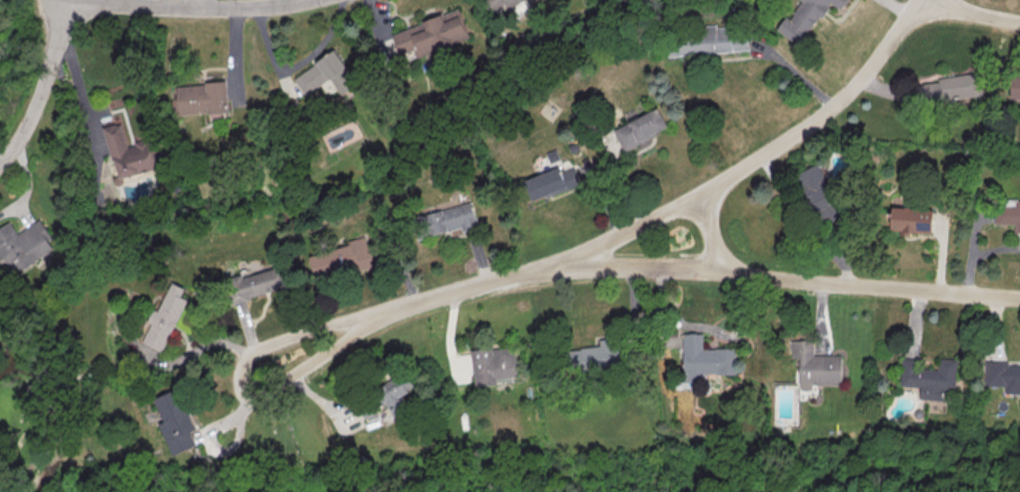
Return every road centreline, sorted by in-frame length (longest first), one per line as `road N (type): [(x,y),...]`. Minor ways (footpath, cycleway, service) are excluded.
road 1 (residential): [(923,0),(829,111),(706,192),(577,262),(370,319),(276,361)]
road 2 (residential): [(1019,296),(577,262)]
road 3 (residential): [(302,0),(199,9),(74,0)]
road 4 (residential): [(68,0),(54,63),(21,134),(0,158)]

